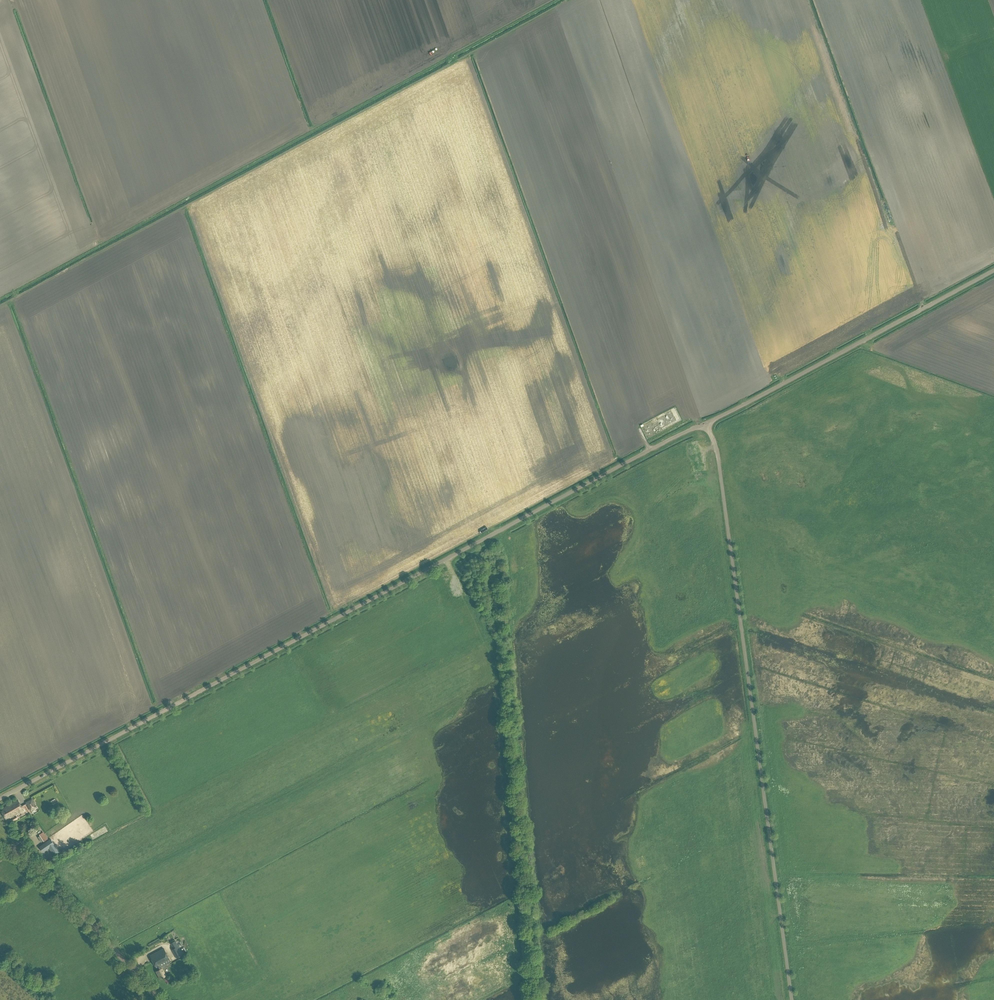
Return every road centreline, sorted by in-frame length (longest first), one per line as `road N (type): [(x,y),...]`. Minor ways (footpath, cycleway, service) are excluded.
road 1 (unclassified): [(0,798),(707,423)]
road 2 (unclassified): [(792,999),(719,465),(707,423)]
road 3 (unclassified): [(707,423),(993,271)]
road 4 (tertiary): [(162,999),(38,867),(0,843)]

